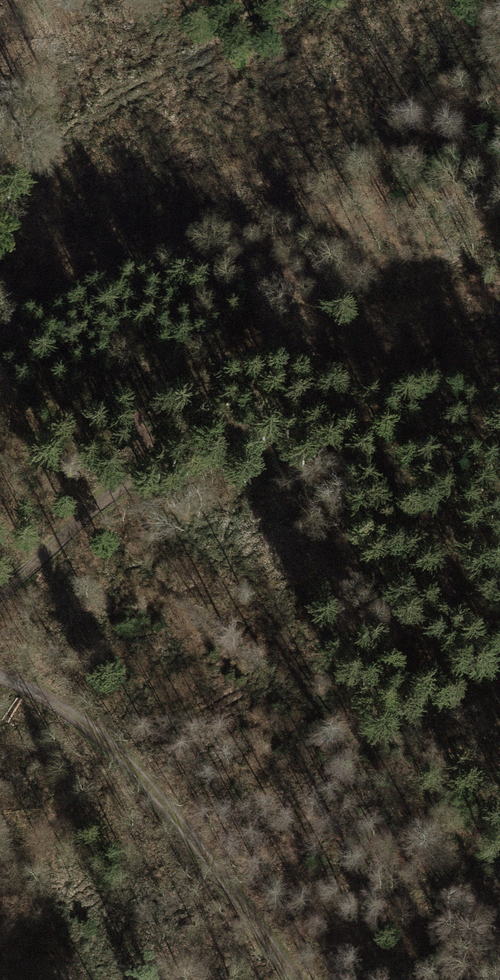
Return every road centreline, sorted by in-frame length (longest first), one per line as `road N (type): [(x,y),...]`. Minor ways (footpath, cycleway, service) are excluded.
road 1 (track): [(0,592),(97,488),(241,426),(323,418),(395,462),(499,687)]
road 2 (track): [(0,674),(60,695),(123,740),(293,979)]
road 3 (track): [(0,309),(27,306),(96,367),(167,458)]

